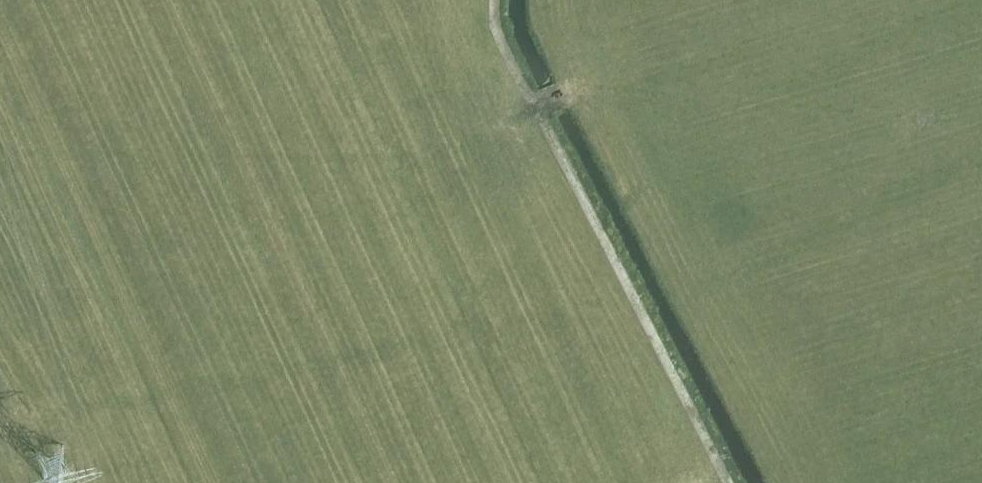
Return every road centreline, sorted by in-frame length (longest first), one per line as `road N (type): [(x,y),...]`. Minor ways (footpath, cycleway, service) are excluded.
road 1 (track): [(497,0),(501,42),(728,482)]

